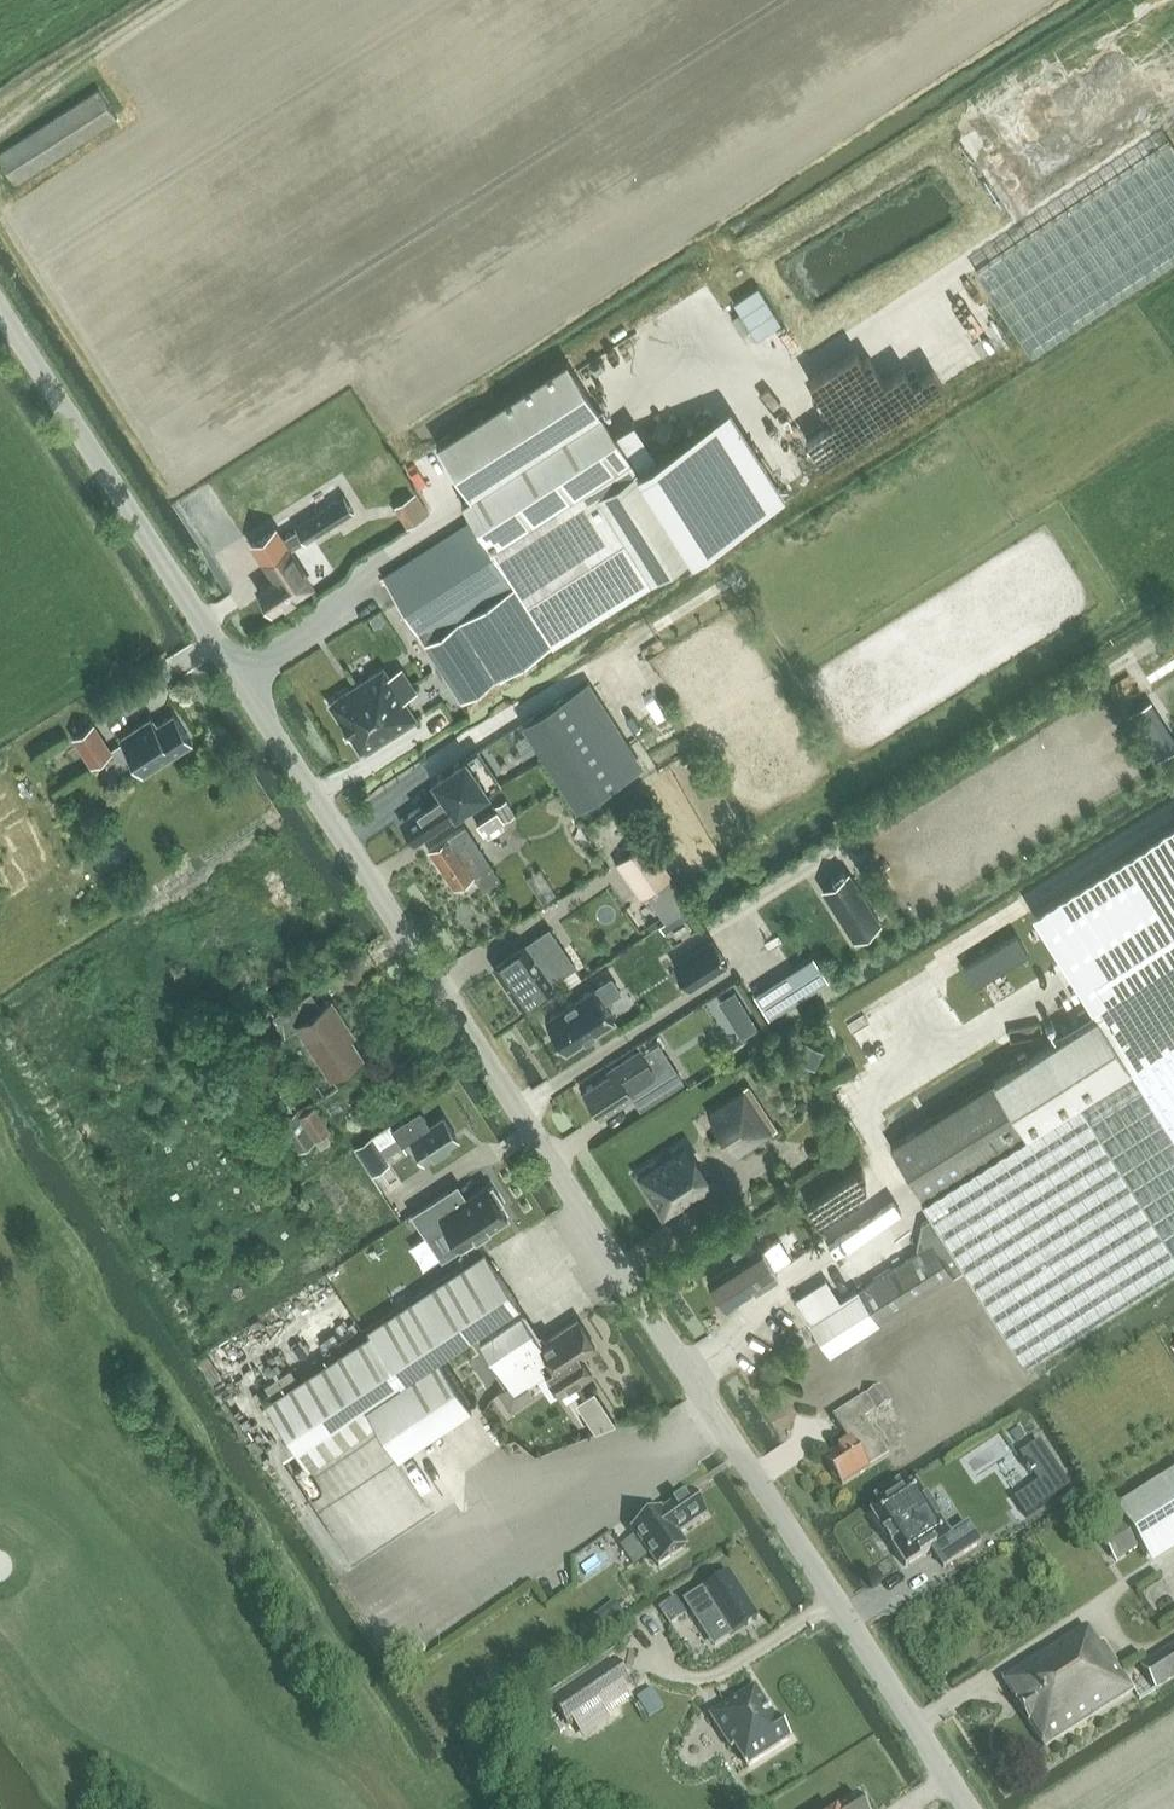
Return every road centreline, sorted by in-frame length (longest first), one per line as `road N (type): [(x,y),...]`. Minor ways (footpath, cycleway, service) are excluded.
road 1 (unclassified): [(965,1808),(0,307)]

